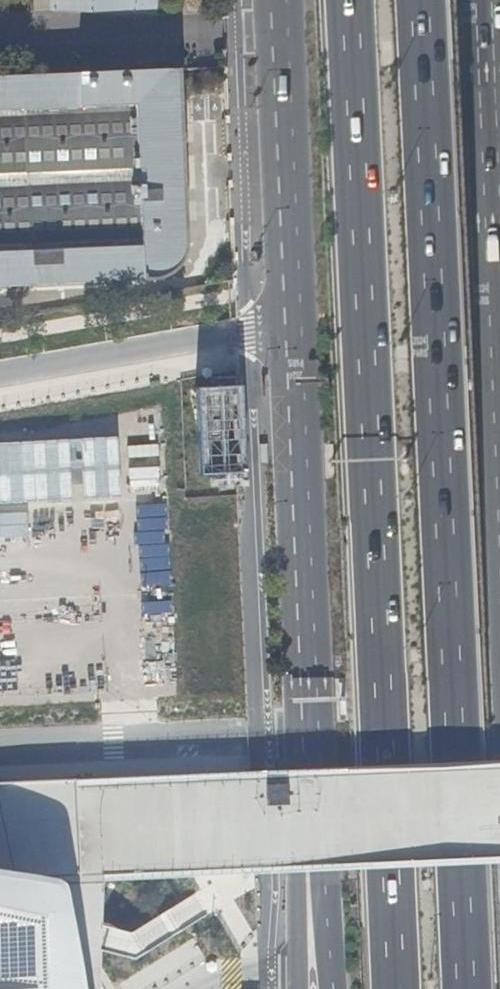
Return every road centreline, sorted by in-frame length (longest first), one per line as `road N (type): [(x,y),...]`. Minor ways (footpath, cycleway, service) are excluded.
road 1 (motorway): [(467,988),(422,0)]
road 2 (motorway): [(351,0),(392,988)]
road 3 (primary): [(292,308),(309,740)]
road 4 (unclassified): [(0,750),(309,740)]
road 5 (primary): [(280,0),(292,308)]
road 6 (unclassified): [(0,369),(292,308)]
road 7 (primary): [(499,232),(488,0)]
road 8 (motorway): [(310,789),(332,988)]
road 9 (primary): [(310,789),(297,988)]

